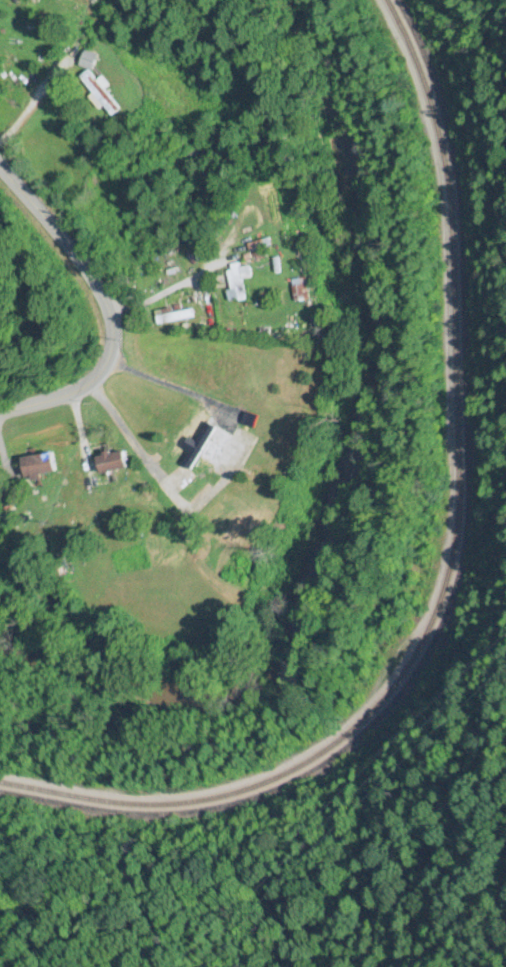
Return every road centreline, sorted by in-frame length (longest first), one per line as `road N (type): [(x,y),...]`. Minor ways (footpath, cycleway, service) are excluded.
road 1 (secondary): [(0,414),(82,387),(105,362),(111,328),(85,271),(0,169)]
road 2 (residential): [(105,362),(188,393),(215,417)]

